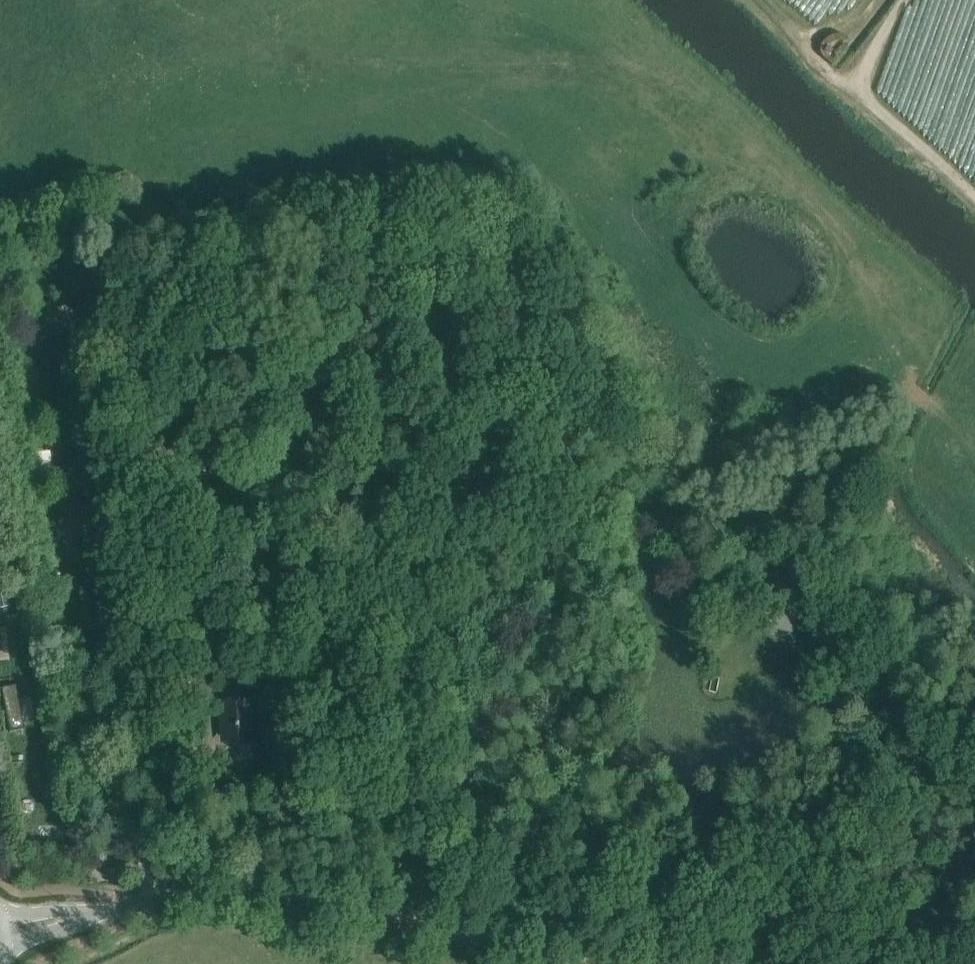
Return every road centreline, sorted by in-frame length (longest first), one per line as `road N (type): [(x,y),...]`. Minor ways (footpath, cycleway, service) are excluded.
road 1 (unclassified): [(578,963),(314,895),(180,897),(75,917)]

